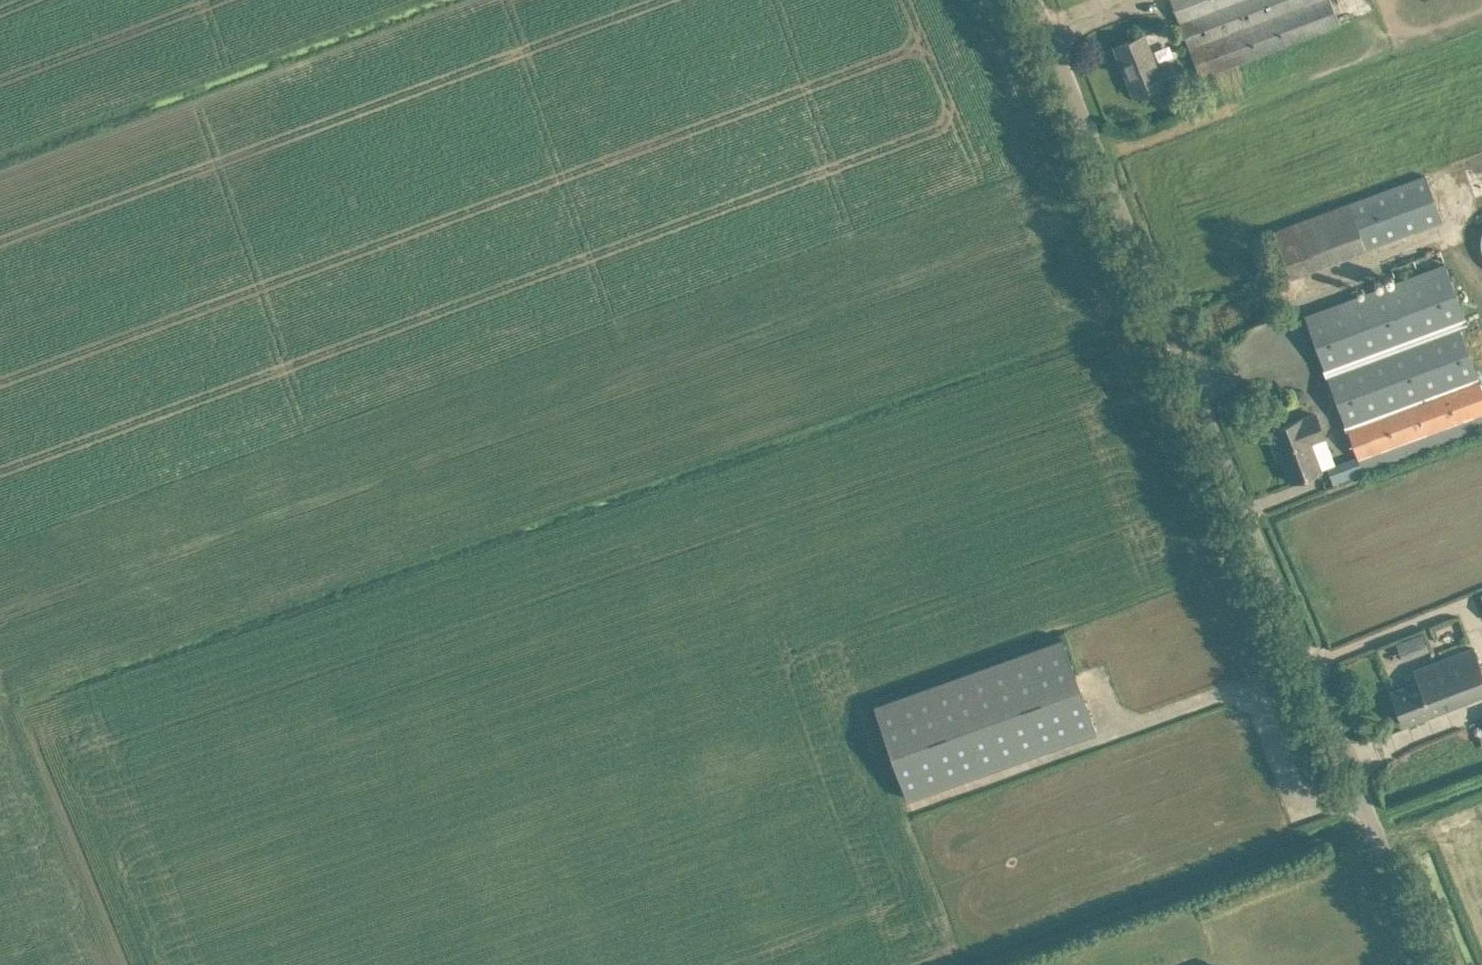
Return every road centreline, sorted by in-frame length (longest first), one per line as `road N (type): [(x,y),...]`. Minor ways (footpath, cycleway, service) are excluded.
road 1 (unclassified): [(1440,964),(1038,0)]

